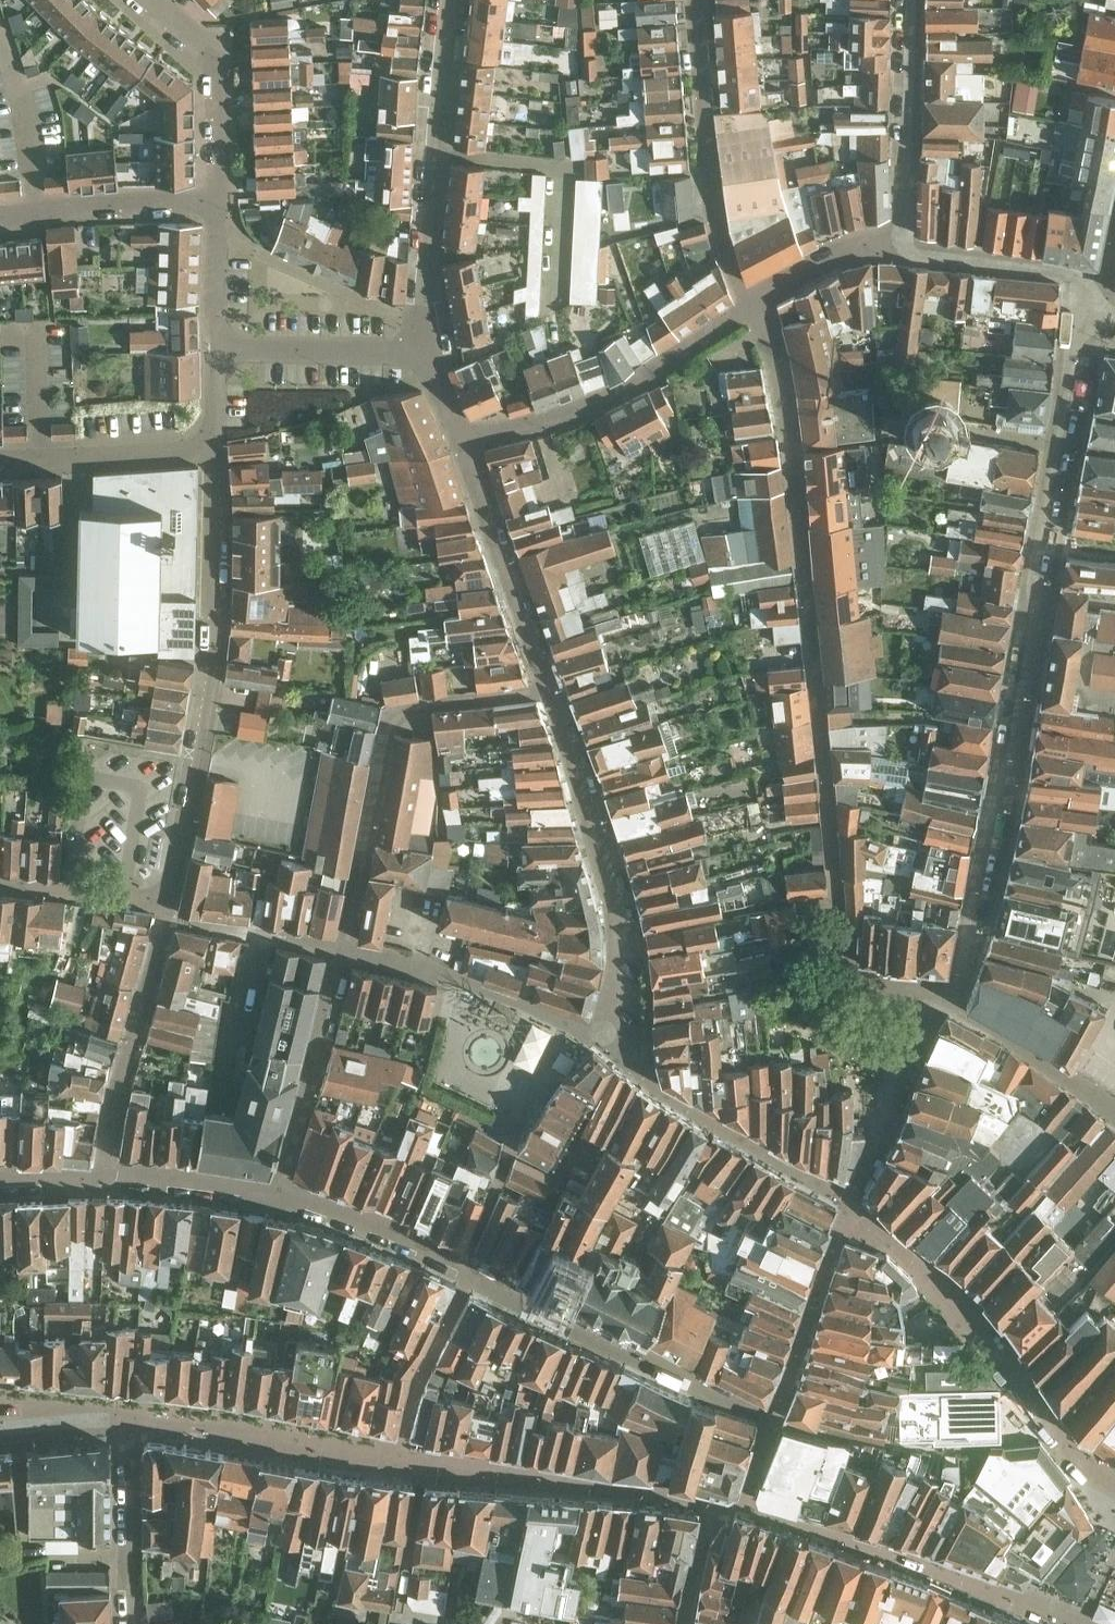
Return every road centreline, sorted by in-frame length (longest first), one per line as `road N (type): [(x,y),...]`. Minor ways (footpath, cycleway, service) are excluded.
road 1 (residential): [(941,997),(848,983),(790,432),(749,305)]
road 2 (residential): [(941,997),(953,977),(1009,757),(1034,604),(1033,566),(1080,310)]
road 3 (residential): [(167,906),(208,715),(212,446)]
road 4 (residential): [(341,950),(405,716),(548,691)]
road 5 (residential): [(603,1033),(616,934),(610,898),(548,691)]
road 6 (residential): [(420,351),(443,0)]
road 7 (residential): [(466,447),(637,384),(749,305)]
road 8 (residential): [(749,305),(711,215),(691,0)]
road 9 (residential): [(100,1178),(121,1064),(167,906)]
road 10 (residential): [(133,1420),(397,1463)]
road 11 (residential): [(462,1265),(568,1023)]
road 12 (residential): [(466,447),(548,691)]
road 13 (residential): [(341,950),(275,1194)]
road 14 (residential): [(901,246),(909,0)]
road 15 (residential): [(568,1023),(415,964),(341,950)]
road 16 (residential): [(217,204),(216,70),(209,54),(148,0)]
road 17 (residential): [(850,1204),(906,1025),(941,997)]
road 18 (residential): [(0,214),(217,204)]
road 19 (residential): [(0,456),(212,446)]
road 20 (residential): [(397,1463),(415,1382),(471,1270)]
road 21 (residential): [(1114,1112),(941,997)]
road 22 (residential): [(214,346),(420,351)]
road 23 (residential): [(133,1420),(137,1623)]
road 24 (residential): [(275,1194),(462,1265)]
road 25 (residential): [(1083,277),(901,246)]
road 26 (residential): [(100,1178),(275,1194)]
road 27 (residential): [(167,906),(0,884)]
road 28 (residential): [(749,305),(843,256),(901,246)]
road 29 (residential): [(398,1623),(420,1467)]
road 30 (residential): [(214,346),(217,204)]
road 31 (residential): [(0,1429),(133,1420)]

